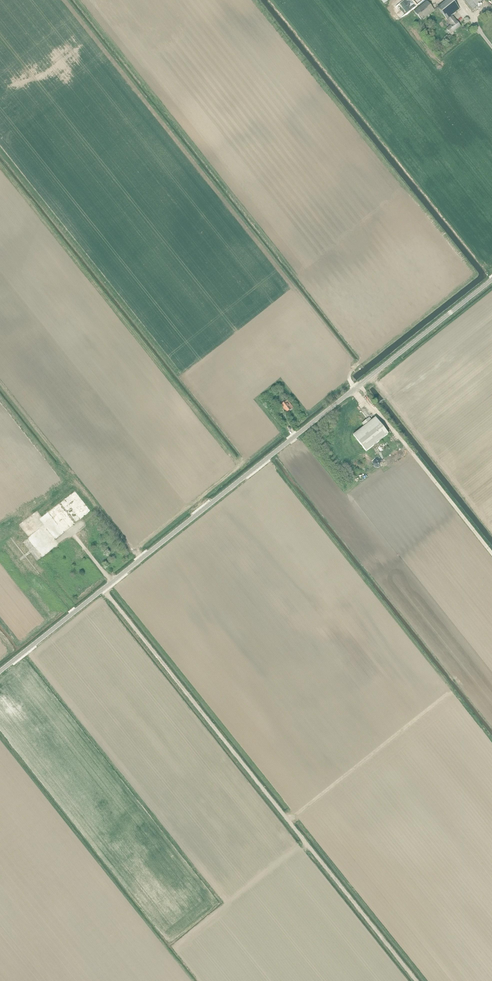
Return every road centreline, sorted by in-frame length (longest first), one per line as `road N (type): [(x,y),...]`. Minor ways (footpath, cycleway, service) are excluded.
road 1 (unclassified): [(0,672),(491,281)]
road 2 (track): [(417,980),(104,589)]

